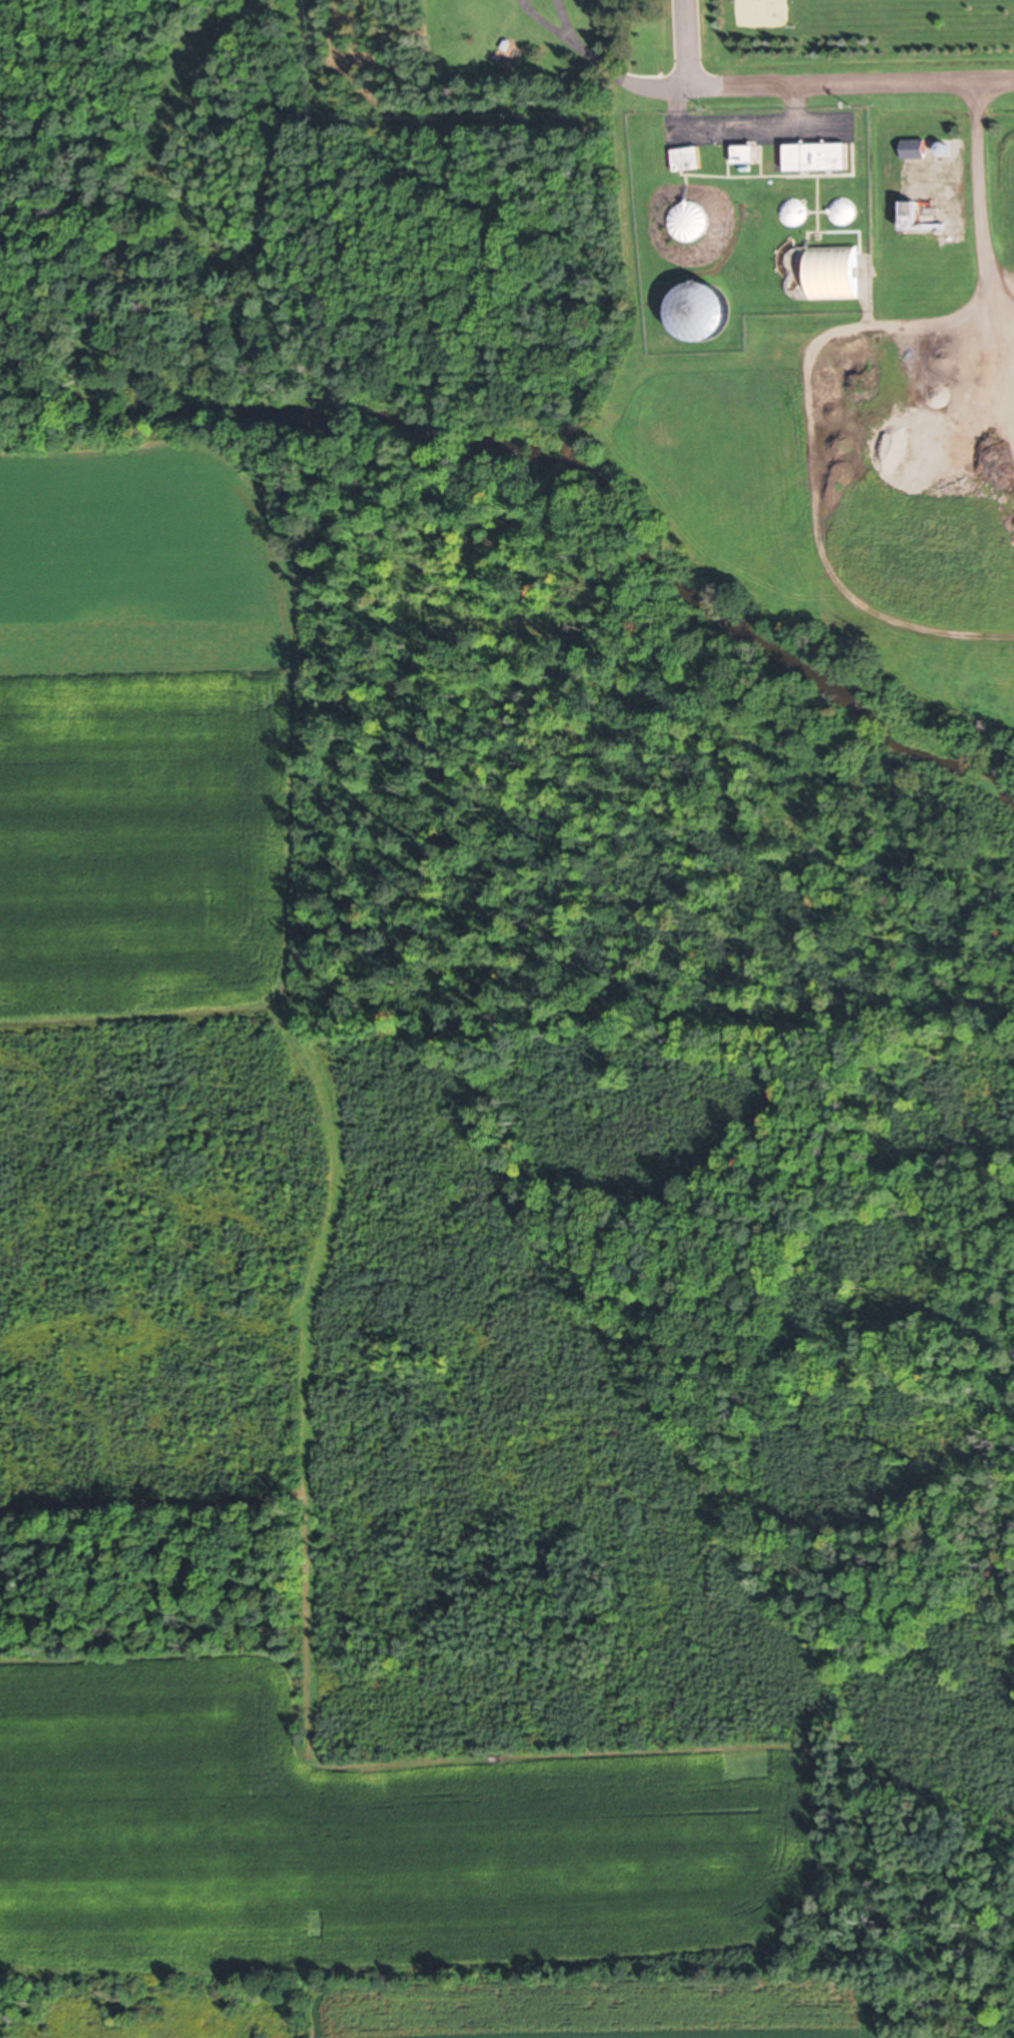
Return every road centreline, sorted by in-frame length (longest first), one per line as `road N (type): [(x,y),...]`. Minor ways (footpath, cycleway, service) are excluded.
road 1 (residential): [(624,80),(654,88),(1013,79)]
road 2 (residential): [(993,306),(977,218),(978,80)]

